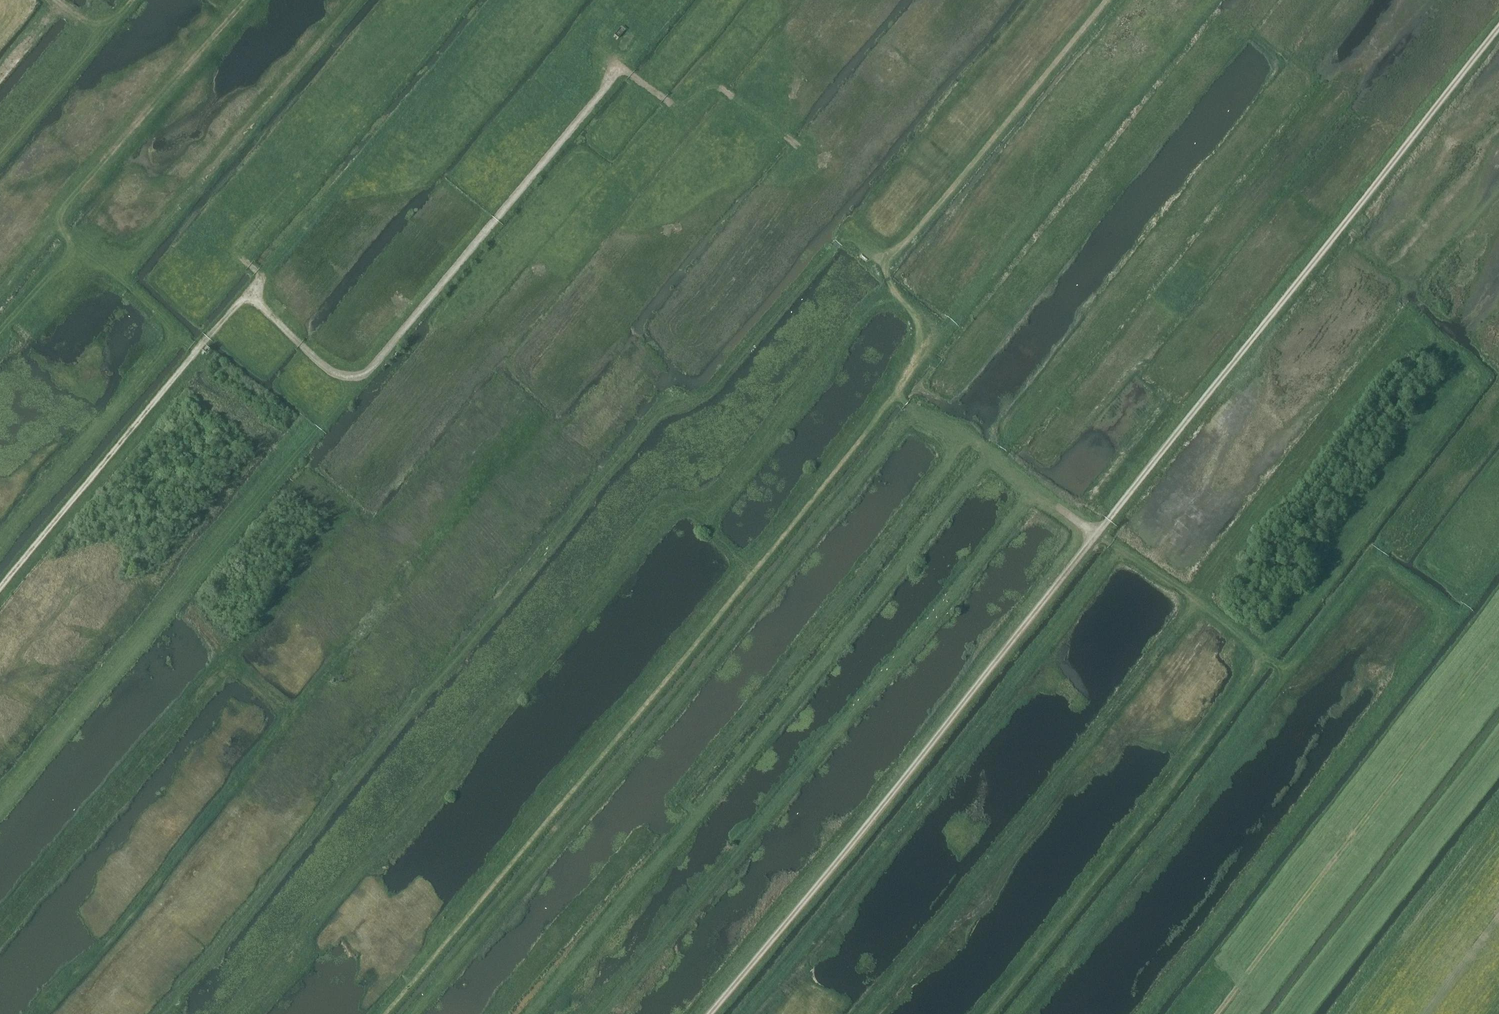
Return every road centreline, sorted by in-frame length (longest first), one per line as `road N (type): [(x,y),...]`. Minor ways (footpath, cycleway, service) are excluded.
road 1 (track): [(1105,0),(886,270),(924,346),(897,392),(383,1013)]
road 2 (track): [(1498,26),(711,1013)]
road 3 (track): [(243,257),(261,278),(249,291),(311,354),(333,373),(366,372),(621,70),(670,100)]
road 4 (track): [(350,378),(0,812)]
road 5 (track): [(249,291),(0,588)]
road 6 (track): [(1096,533),(1263,653),(1210,735)]
road 7 (track): [(1096,533),(897,392)]
road 8 (track): [(1498,911),(1420,1013)]

